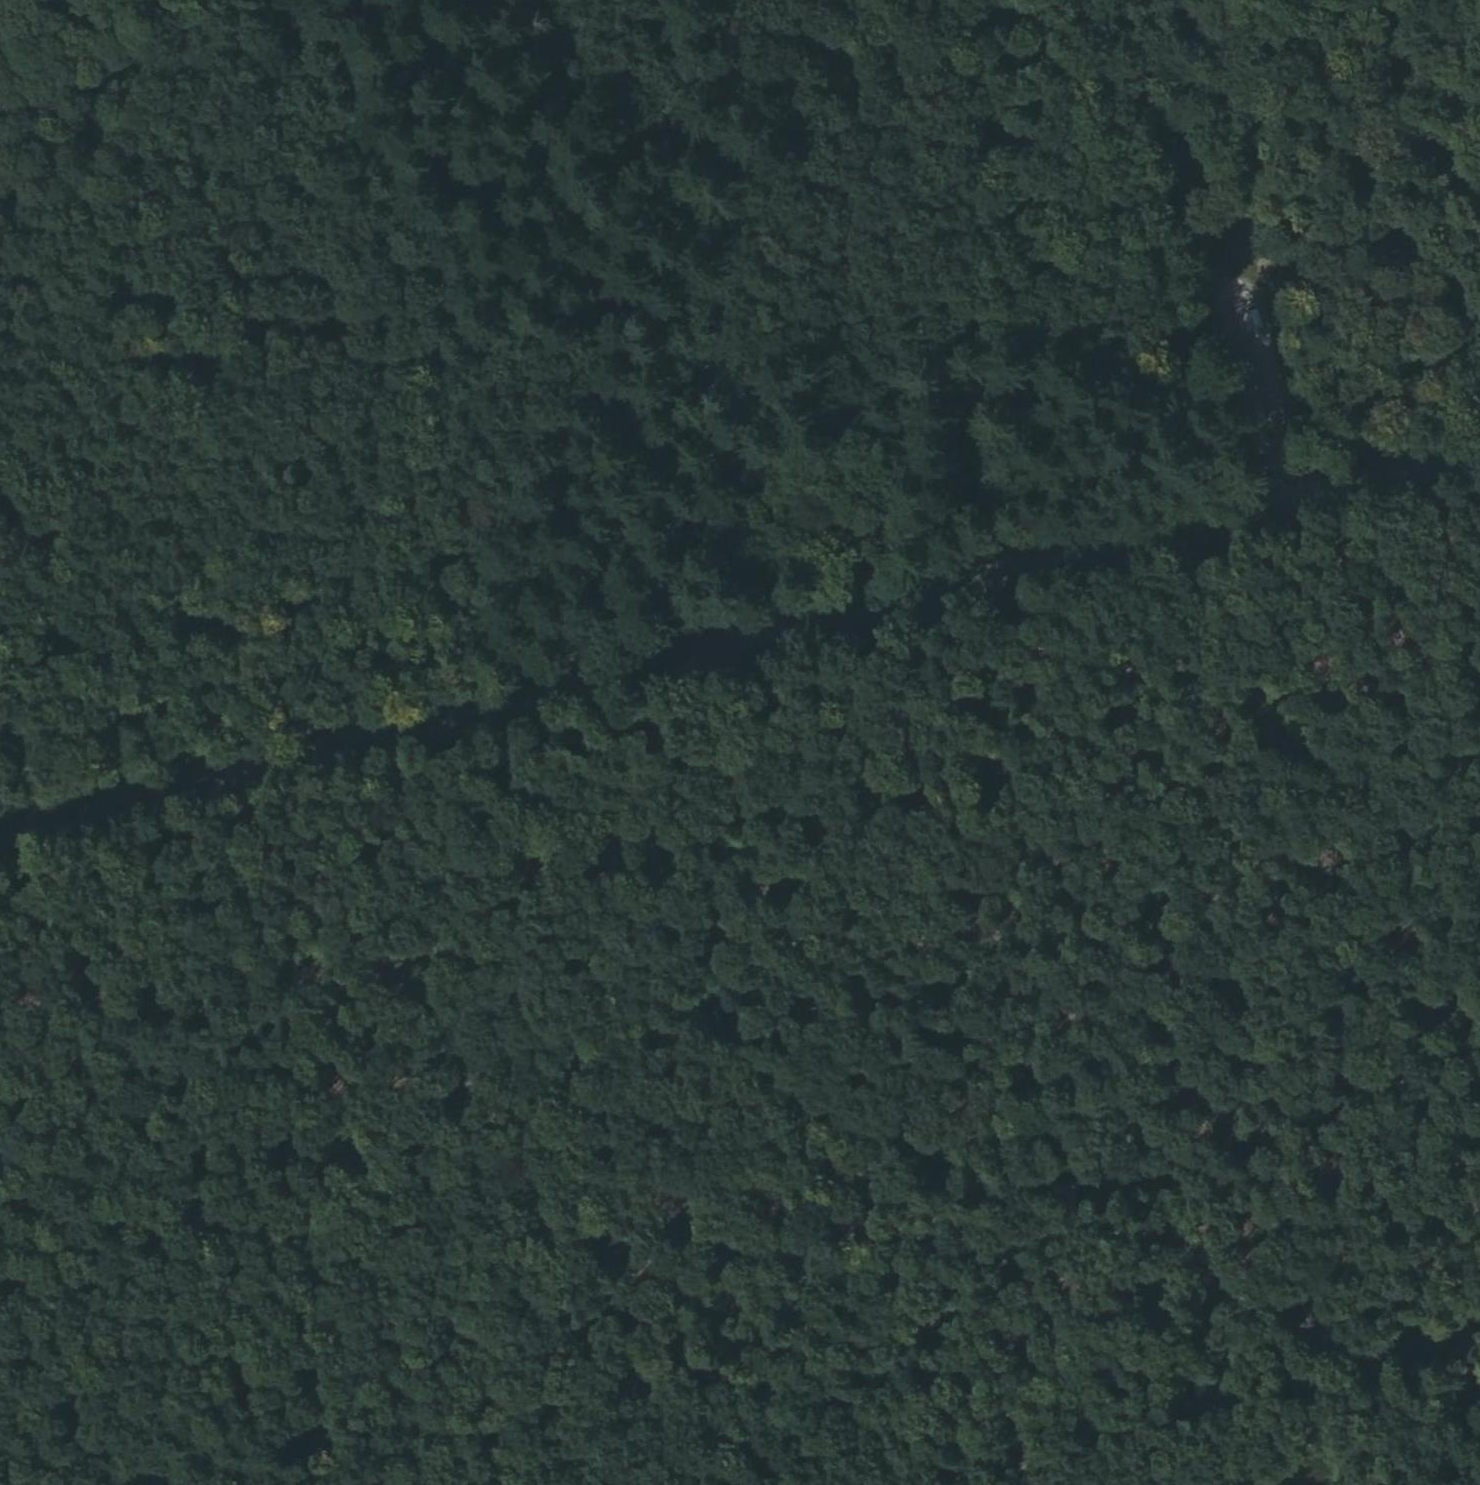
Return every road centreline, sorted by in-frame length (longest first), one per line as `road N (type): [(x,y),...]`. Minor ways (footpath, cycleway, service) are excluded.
road 1 (tertiary): [(1479,447),(0,848)]
road 2 (track): [(1045,1484),(0,1138)]

